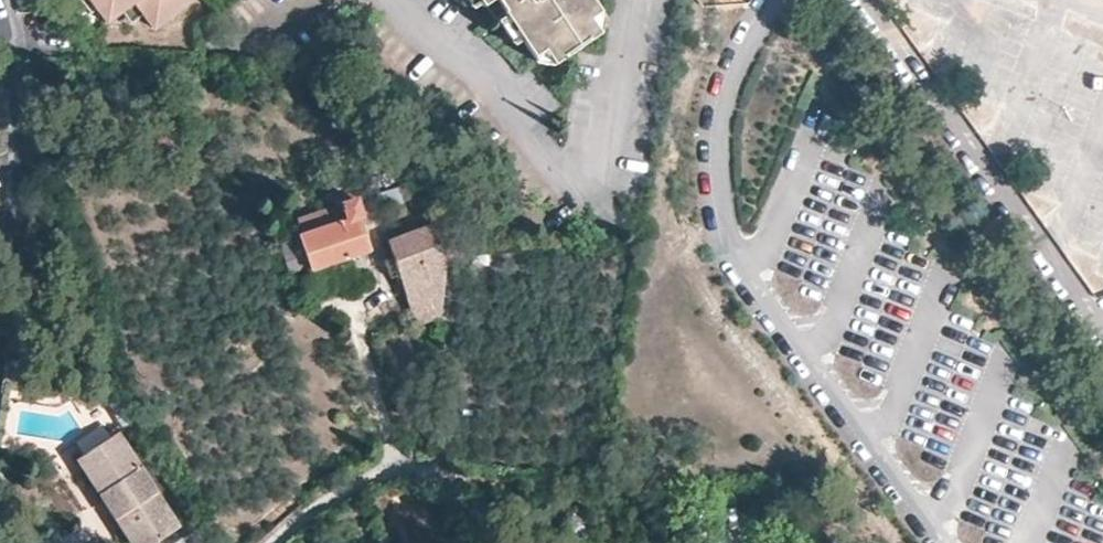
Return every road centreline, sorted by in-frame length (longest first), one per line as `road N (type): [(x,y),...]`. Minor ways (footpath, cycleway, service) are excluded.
road 1 (residential): [(271,542),(314,504),(401,466),(502,485),(604,479)]
road 2 (residential): [(16,204),(20,129),(0,46)]

